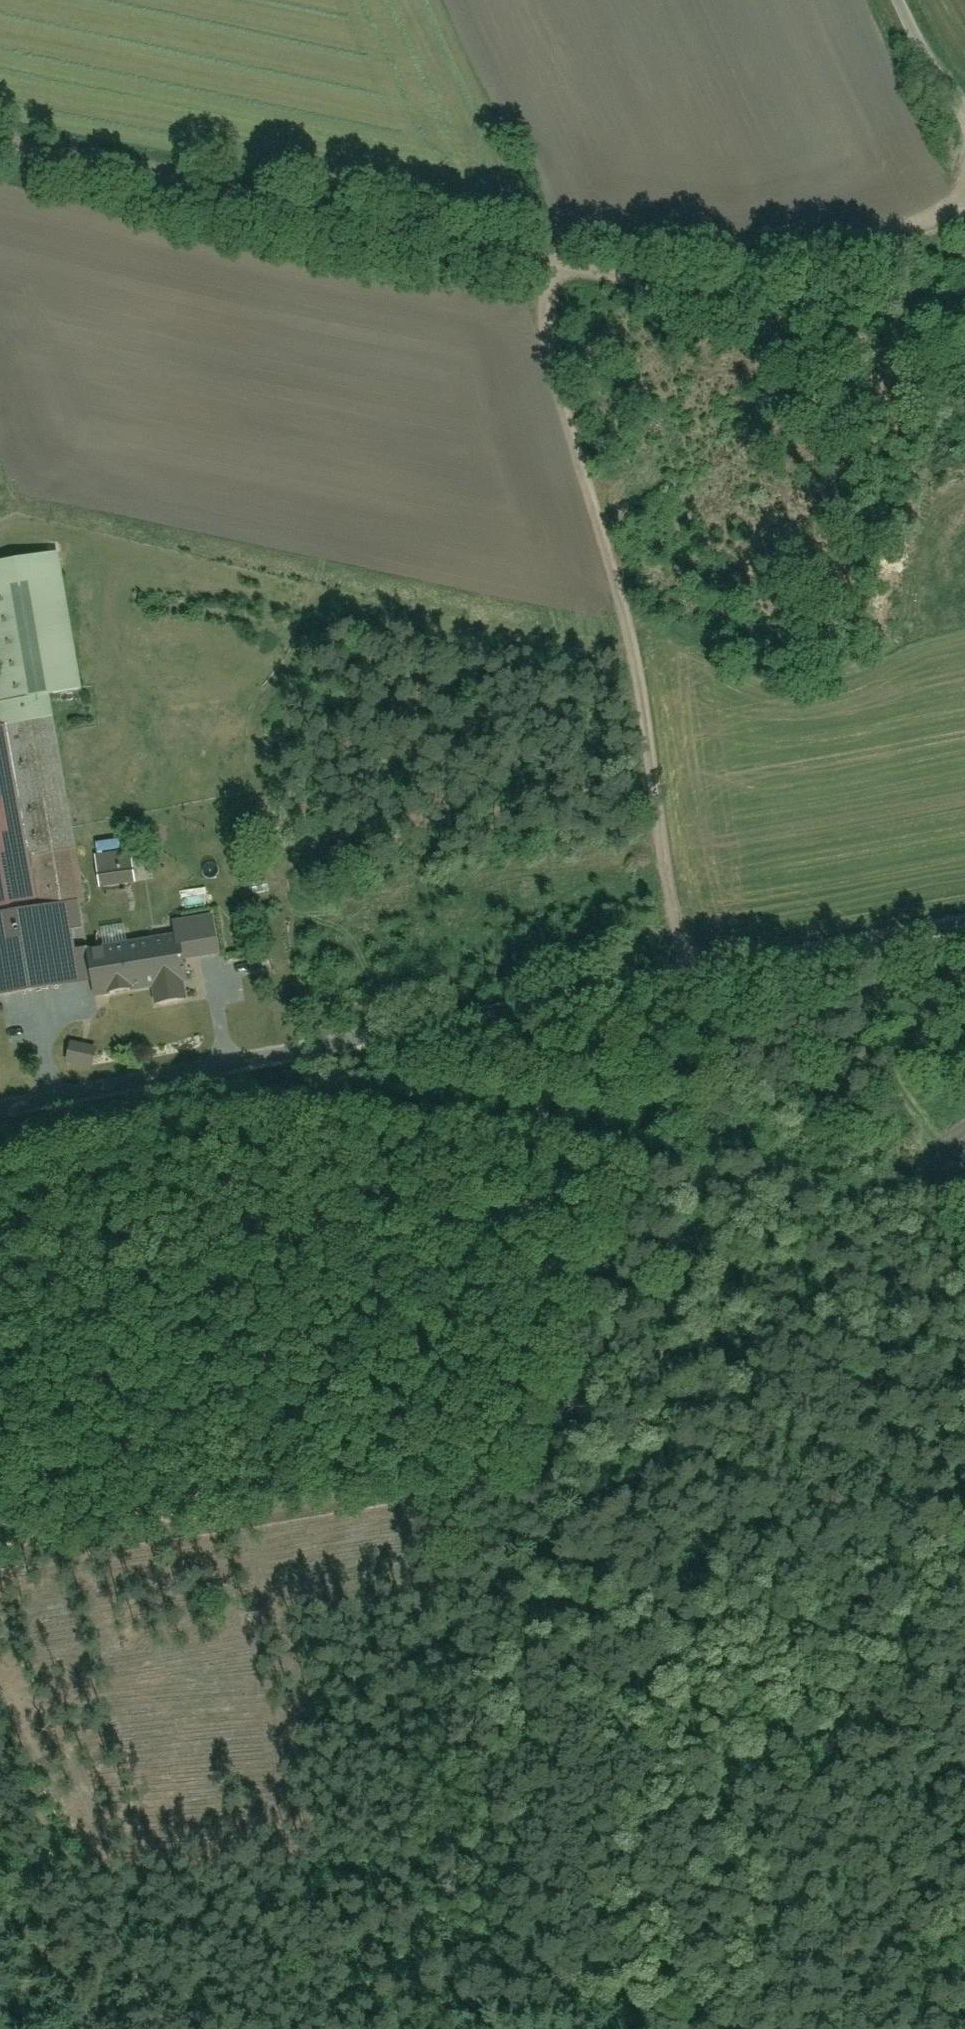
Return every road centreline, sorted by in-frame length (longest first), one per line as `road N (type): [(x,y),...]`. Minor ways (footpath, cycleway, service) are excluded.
road 1 (residential): [(0,1110),(964,920)]
road 2 (unclassified): [(957,213),(723,282),(690,284),(0,145)]
road 3 (track): [(0,1815),(62,1957),(117,2028)]
road 4 (unclassified): [(964,105),(931,65),(901,0)]

